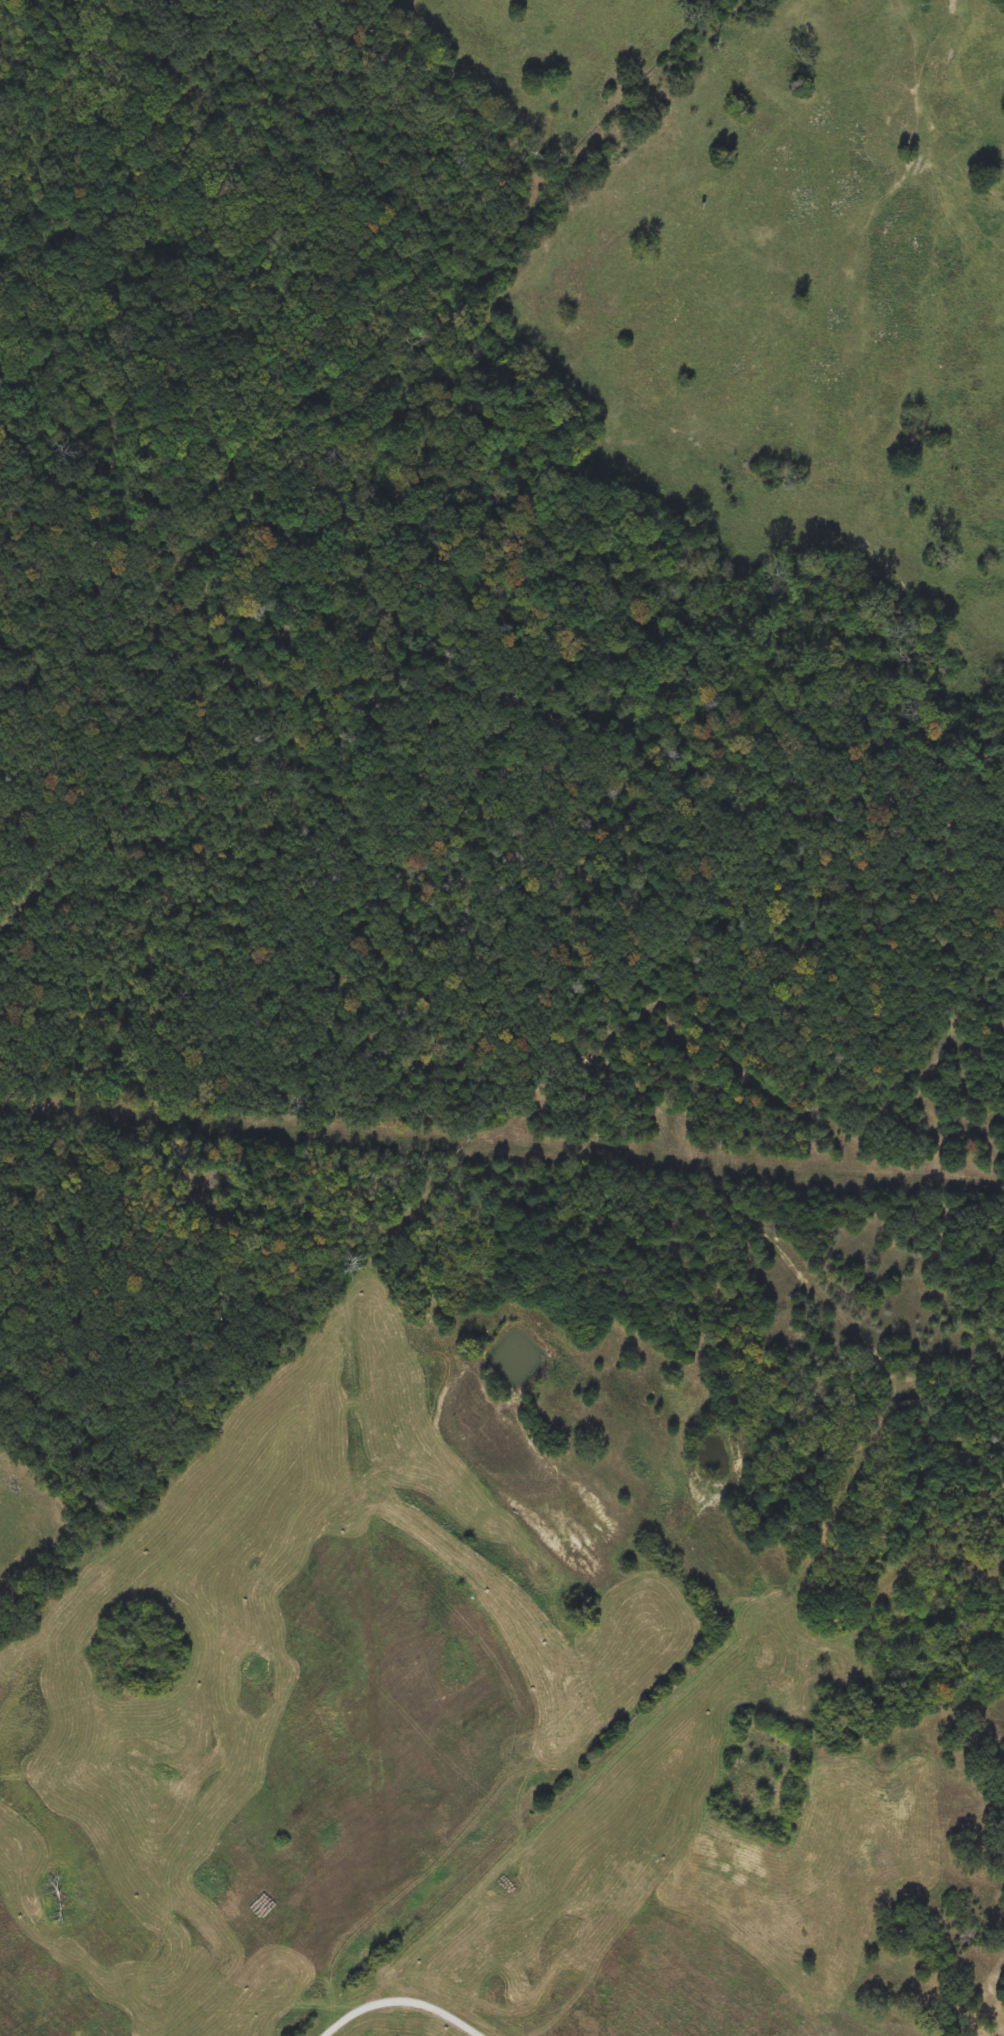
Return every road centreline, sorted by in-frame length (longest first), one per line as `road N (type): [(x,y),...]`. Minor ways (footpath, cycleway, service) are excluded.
road 1 (residential): [(483,2035),(402,1997),(369,2003),(328,2035)]

